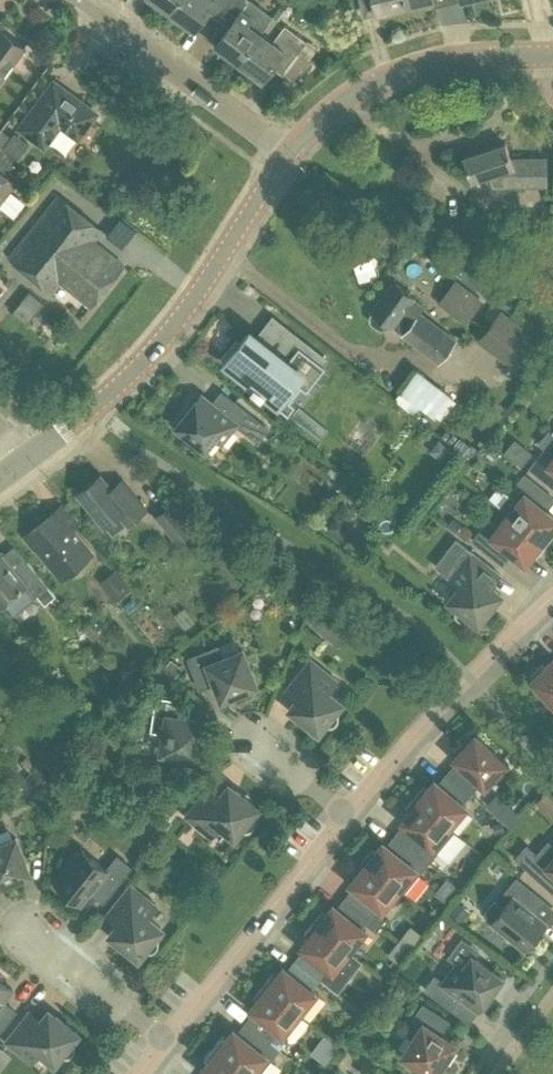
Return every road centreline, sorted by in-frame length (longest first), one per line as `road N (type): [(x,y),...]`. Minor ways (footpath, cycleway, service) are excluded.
road 1 (tertiary): [(20,466),(122,387),(185,315),(288,156)]
road 2 (residential): [(552,594),(350,813)]
road 3 (tertiary): [(288,156),(335,110),(399,73),(462,60),(552,58)]
road 4 (residential): [(350,813),(172,1041)]
road 5 (residential): [(288,156),(72,0)]
road 6 (residential): [(22,923),(172,1041)]

